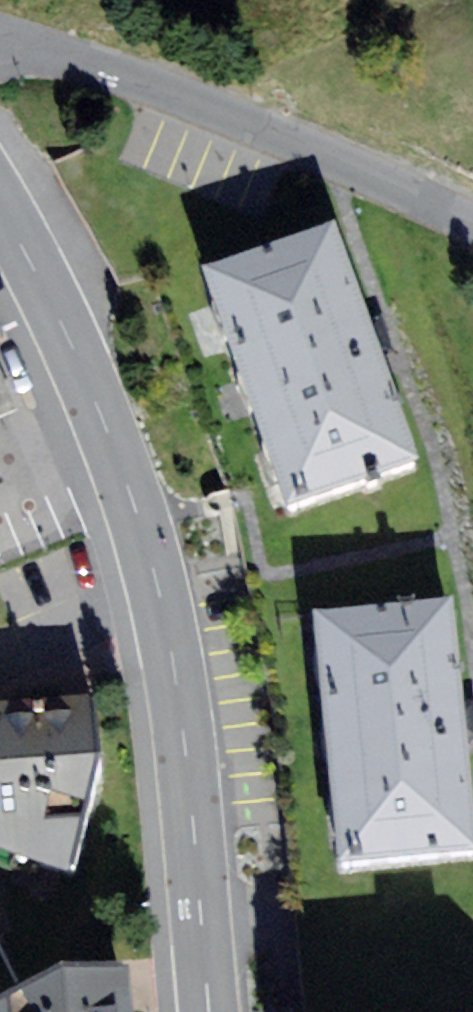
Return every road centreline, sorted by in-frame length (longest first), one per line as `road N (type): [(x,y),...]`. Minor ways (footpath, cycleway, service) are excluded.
road 1 (tertiary): [(0,210),(74,351),(150,576),(180,719),(210,1011)]
road 2 (residential): [(0,38),(170,92),(472,226)]

